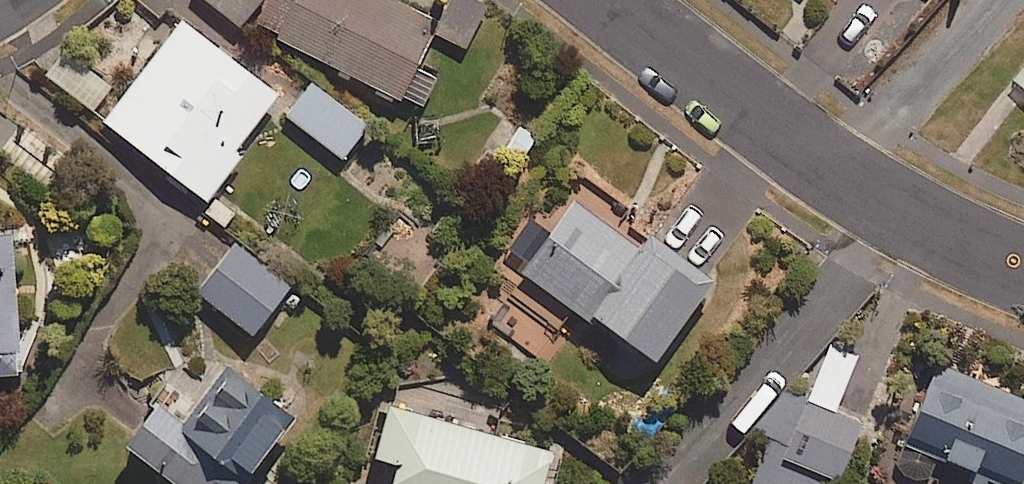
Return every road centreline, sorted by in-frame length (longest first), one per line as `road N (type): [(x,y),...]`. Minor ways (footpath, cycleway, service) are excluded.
road 1 (residential): [(610,0),(829,166),(964,246),(1023,270)]

